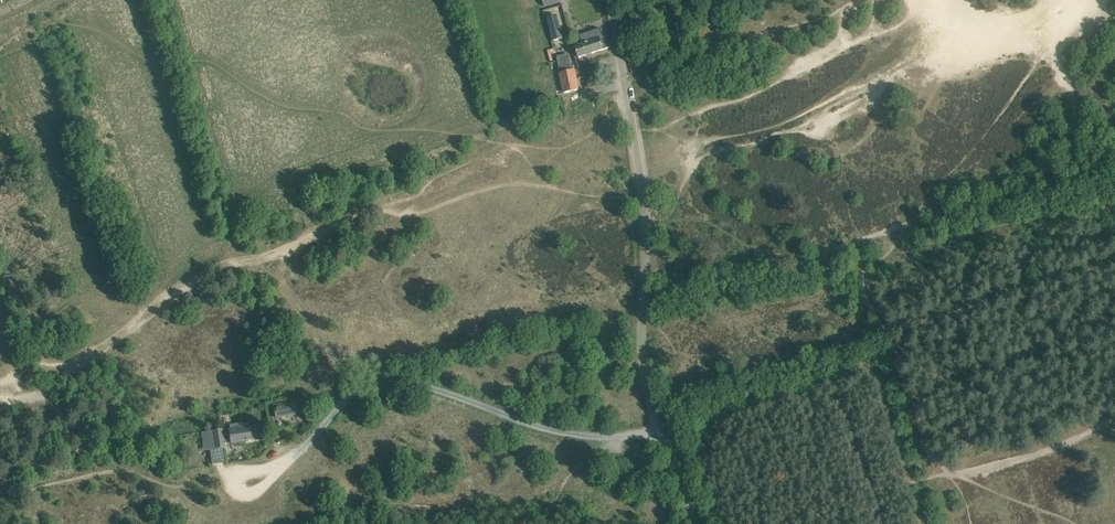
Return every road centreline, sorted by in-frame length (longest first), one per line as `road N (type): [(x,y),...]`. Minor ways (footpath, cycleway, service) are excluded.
road 1 (unclassified): [(693,523),(643,373),(643,196),(607,0)]
road 2 (track): [(246,481),(373,384),(420,384),(563,431),(661,429)]

